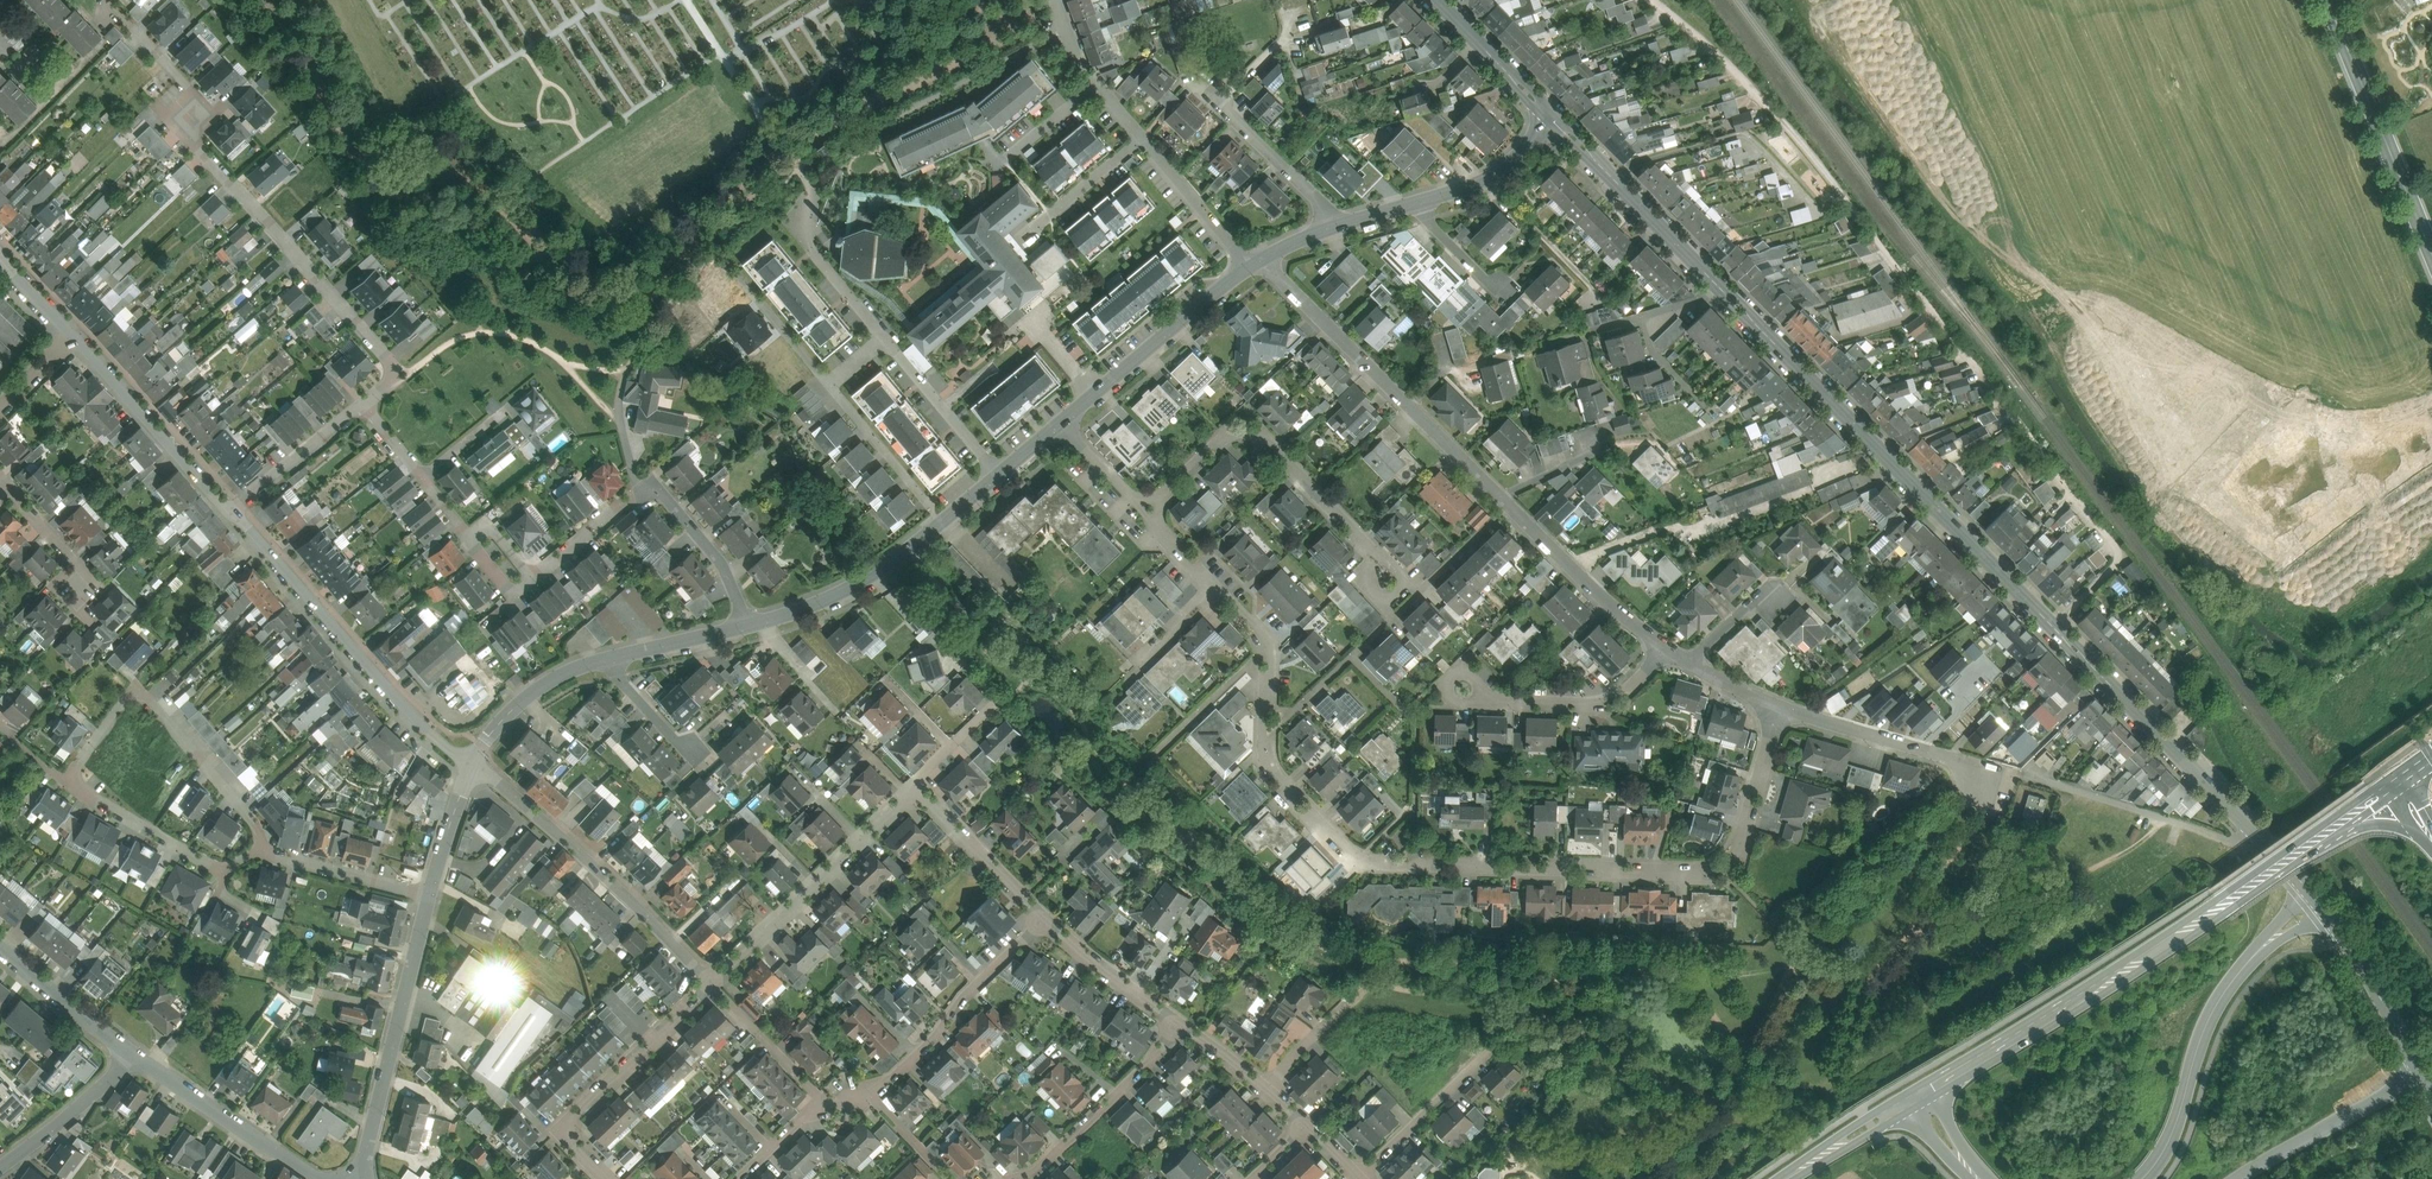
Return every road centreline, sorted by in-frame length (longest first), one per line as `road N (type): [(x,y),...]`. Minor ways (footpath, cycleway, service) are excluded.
road 1 (residential): [(1778,705),(1741,839),(1722,867),(1361,859),(1277,780),(1267,746),(1267,658),(1255,627),(1145,517)]
road 2 (residential): [(1722,288),(2250,828)]
road 3 (residential): [(260,852),(216,868),(75,788),(76,767),(125,701),(146,697),(255,825)]
road 4 (residential): [(2250,828),(2226,839),(1778,705)]
road 5 (residential): [(365,403),(389,383),(391,364),(195,146),(180,77),(132,25)]
road 6 (residential): [(1040,920),(907,787),(907,800),(711,984)]
road 7 (secondary): [(1920,1093),(2115,974),(2310,840)]
road 8 (residential): [(1386,584),(1371,552),(1243,419),(1145,517)]
road 9 (residential): [(468,761),(431,737),(232,511)]
road 10 (secondary): [(2316,899),(2226,985),(2203,1025),(2167,1139),(2138,1178)]
road 11 (residential): [(1259,261),(1236,248),(1079,58),(1056,0)]
road 12 (residential): [(698,971),(636,906),(468,761)]
road 13 (residential): [(361,1178),(430,898)]
road 14 (residential): [(1460,459),(1259,261)]
road 15 (residential): [(1667,650),(1460,459)]
road 16 (residential): [(711,984),(560,1130),(606,1178)]
road 17 (residential): [(1056,427),(1259,261)]
road 18 (unclassified): [(2270,351),(2224,303),(2143,140)]
road 19 (residential): [(1040,920),(937,1035),(870,1095)]
road 20 (residential): [(1553,118),(1722,288)]
road 21 (residential): [(232,511),(75,337)]
road 22 (residential): [(1667,650),(1606,701),(1513,701),(1459,680)]
road 23 (primary): [(2344,41),(2431,250)]
road 24 (residential): [(747,629),(880,574),(943,522)]
road 25 (unclassified): [(2344,41),(2143,140)]
road 26 (residential): [(1175,1022),(1150,1062),(1025,1178)]
road 27 (residential): [(137,1060),(318,1178)]
road 28 (residential): [(2421,1075),(2238,1178)]
road 29 (residential): [(2316,899),(2421,1075)]
road 30 (residential): [(1357,1177),(1502,1039)]
road 31 (residential): [(1209,93),(1344,224)]
road 32 (residential): [(747,629),(722,560),(650,484)]
road 33 (residential): [(943,522),(830,385)]
road 34 (residential): [(998,476),(884,340)]
road 35 (residential): [(0,949),(137,1060)]
road 36 (residential): [(0,1171),(137,1060)]
road 37 (residential): [(430,898),(260,852)]
road 38 (residential): [(468,761),(523,695),(603,660)]
road 39 (residential): [(518,595),(650,484)]
road 40 (residential): [(884,340),(799,233),(808,199)]
road 41 (residential): [(232,511),(365,403)]
road 42 (residential): [(1410,204),(1489,179),(1553,118)]
road 43 (residential): [(1175,1022),(1040,920)]
road 44 (residential): [(1307,1126),(1175,1022)]
road 45 (residential): [(1437,0),(1553,118)]
road 46 (secondary): [(1784,1178),(1920,1093)]
road 47 (residential): [(823,1097),(711,984)]
road 48 (unclassified): [(2143,140),(2071,0)]
road 49 (residential): [(424,478),(518,595)]
road 50 (residential): [(603,660),(747,629)]
road 51 (residential): [(830,385),(737,273)]
road 52 (residential): [(430,898),(468,761)]
road 53 (residential): [(603,660),(675,739),(698,752)]
road 54 (residential): [(1507,293),(1410,204)]
road 55 (residential): [(9,488),(69,558),(77,589)]

